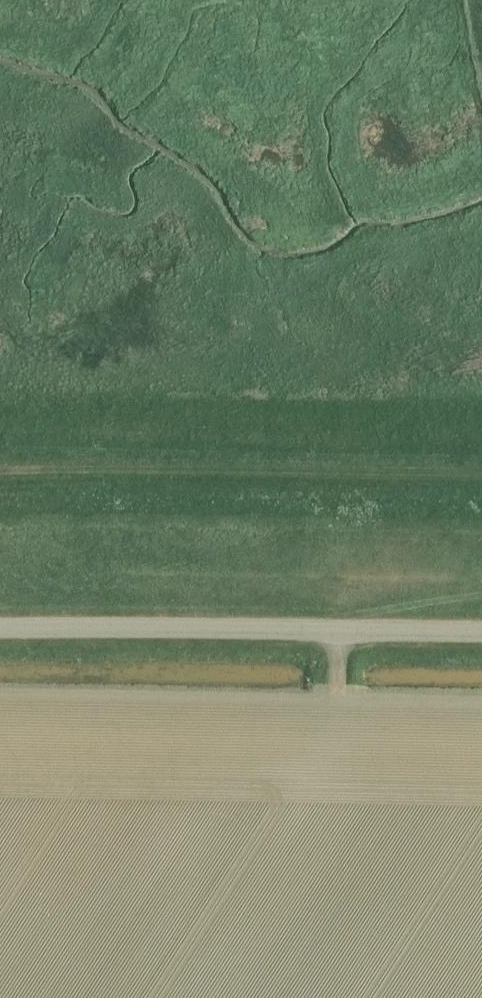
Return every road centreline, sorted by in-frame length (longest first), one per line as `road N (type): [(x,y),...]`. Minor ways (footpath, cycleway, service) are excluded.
road 1 (unclassified): [(481,640),(0,632)]

